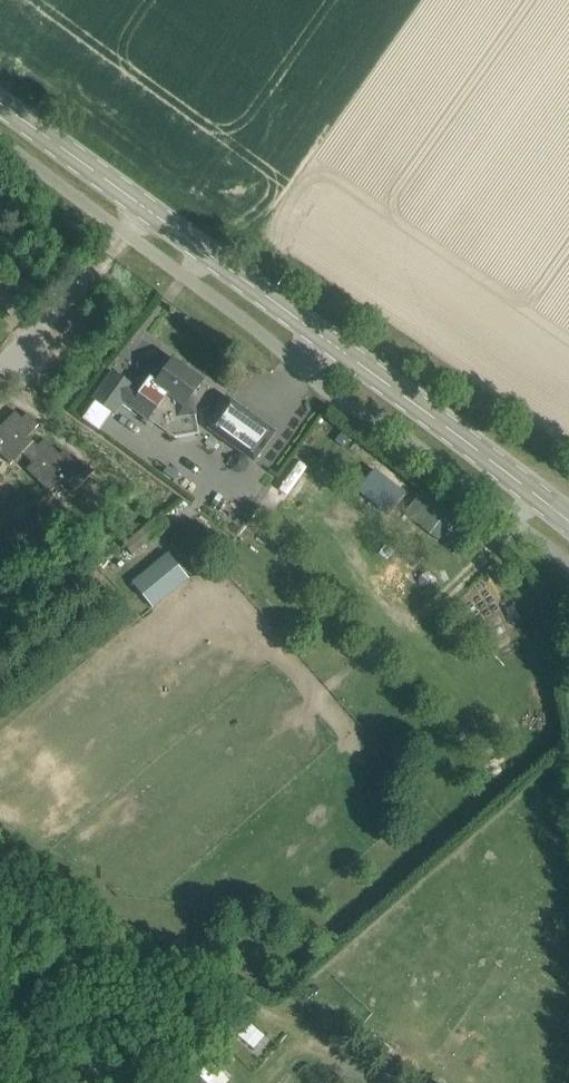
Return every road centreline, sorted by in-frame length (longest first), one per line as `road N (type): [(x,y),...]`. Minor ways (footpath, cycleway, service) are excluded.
road 1 (tertiary): [(568,521),(0,103)]

